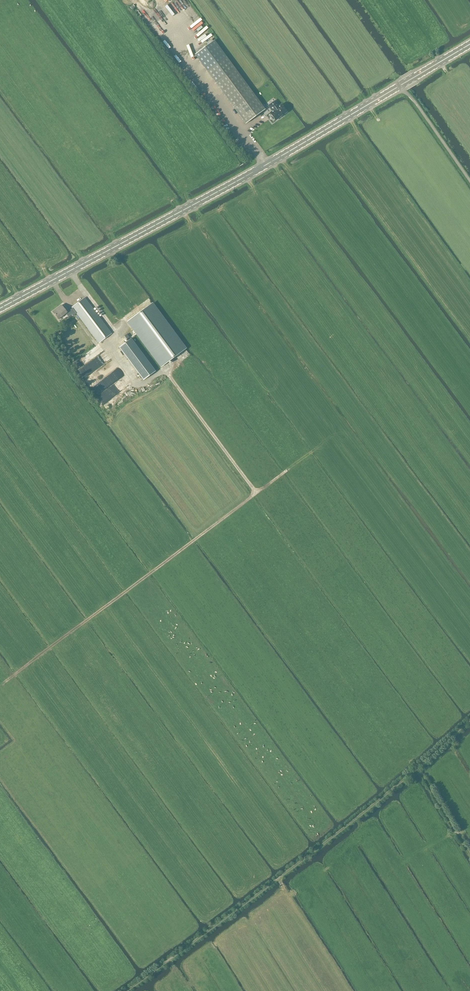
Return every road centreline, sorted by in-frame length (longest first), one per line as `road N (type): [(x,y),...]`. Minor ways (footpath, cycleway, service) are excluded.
road 1 (secondary): [(0,309),(469,45)]
road 2 (track): [(0,687),(313,451)]
road 3 (track): [(256,494),(128,328)]

